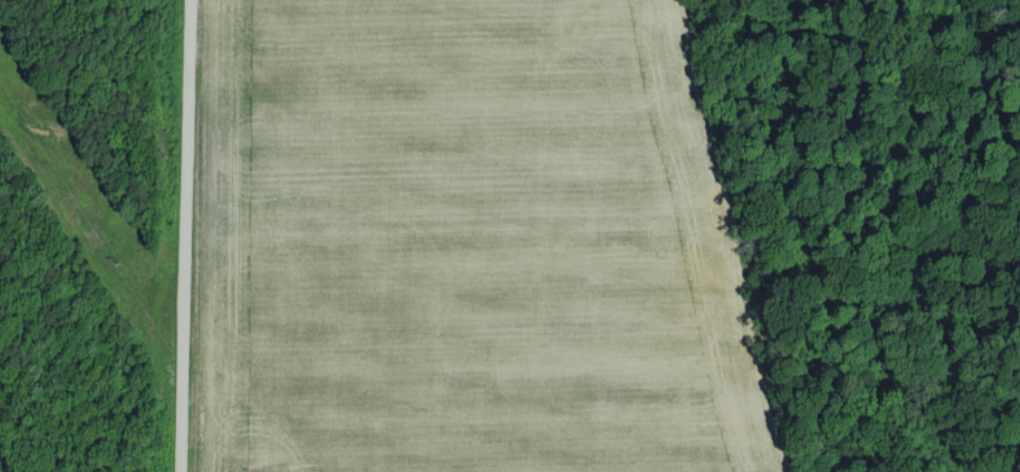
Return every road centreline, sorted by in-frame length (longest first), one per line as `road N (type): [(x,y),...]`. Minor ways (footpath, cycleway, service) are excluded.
road 1 (residential): [(180,471),(189,0)]

